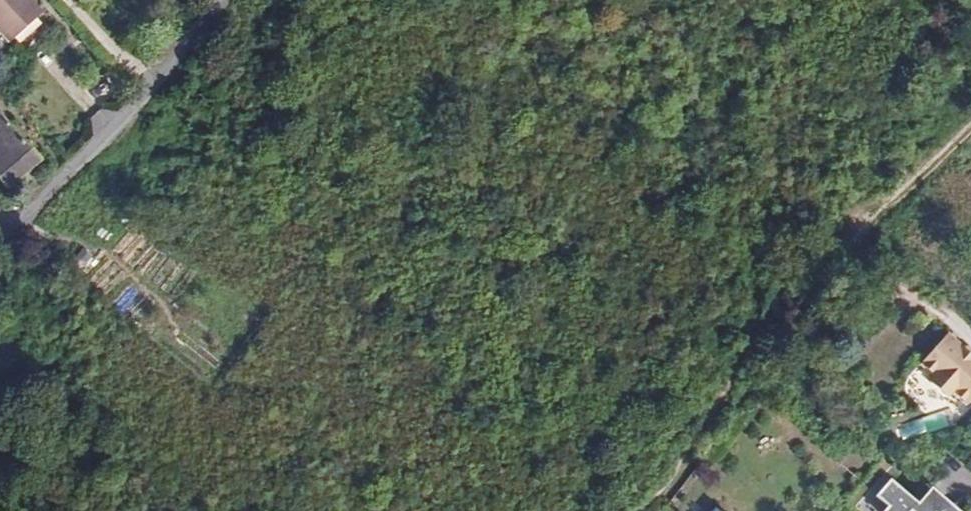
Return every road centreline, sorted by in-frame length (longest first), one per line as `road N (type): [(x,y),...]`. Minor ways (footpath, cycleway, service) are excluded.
road 1 (track): [(641,510),(840,262),(970,138)]
road 2 (residential): [(229,0),(17,229),(0,281)]

